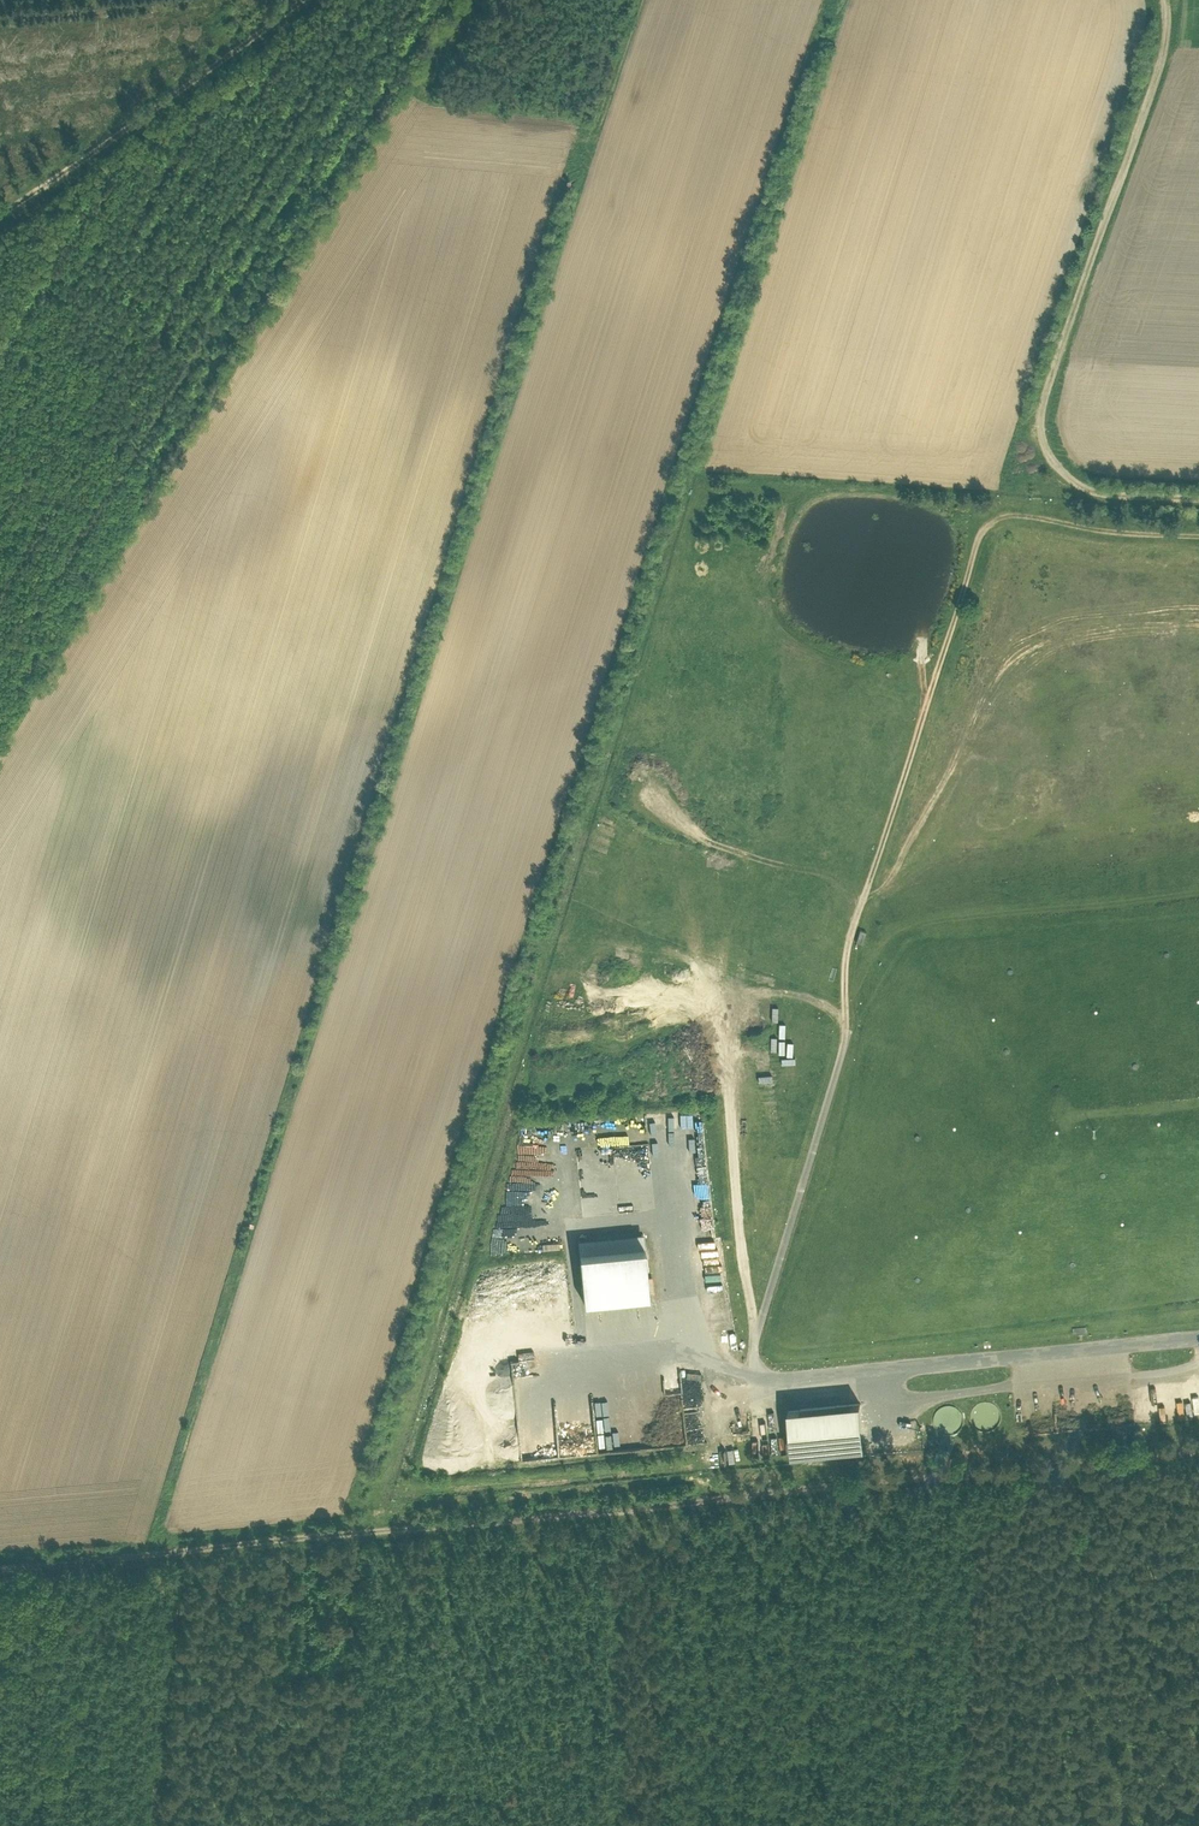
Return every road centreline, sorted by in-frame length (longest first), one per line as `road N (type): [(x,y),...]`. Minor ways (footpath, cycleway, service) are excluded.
road 1 (track): [(0,1571),(1198,1447)]
road 2 (track): [(1165,0),(1155,72),(1054,373),(1049,432),(1056,457),(1081,483),(1198,494)]
road 3 (track): [(303,0),(0,216)]

